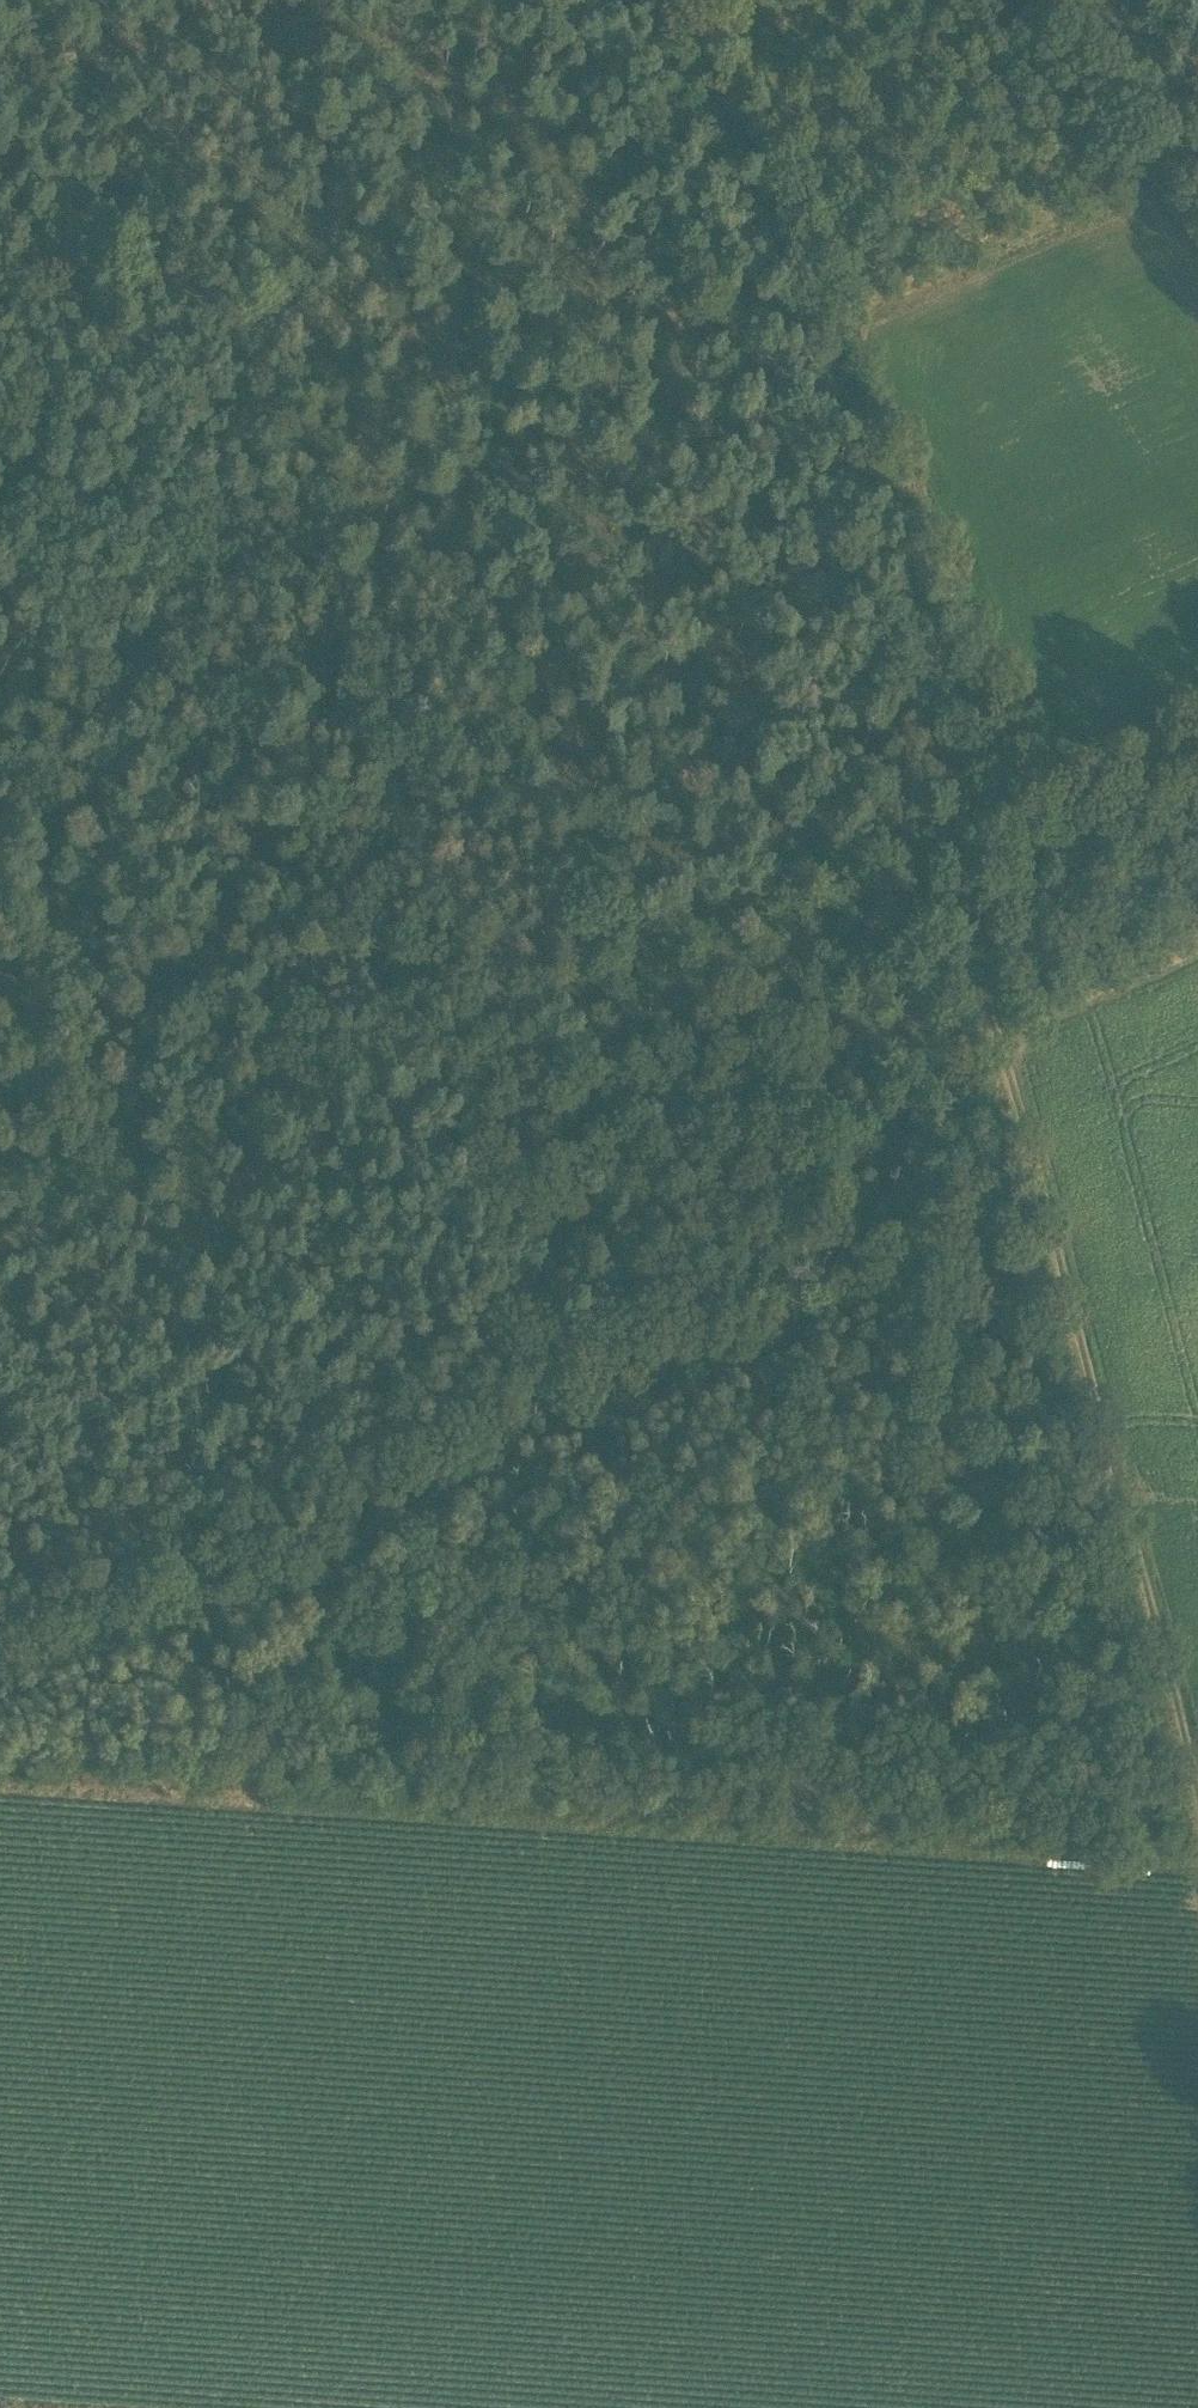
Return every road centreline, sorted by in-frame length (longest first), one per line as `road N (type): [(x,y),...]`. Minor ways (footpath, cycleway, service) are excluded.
road 1 (track): [(944,837),(665,962),(0,1228)]
road 2 (track): [(1197,1818),(944,837)]
road 3 (track): [(1197,723),(944,837)]

